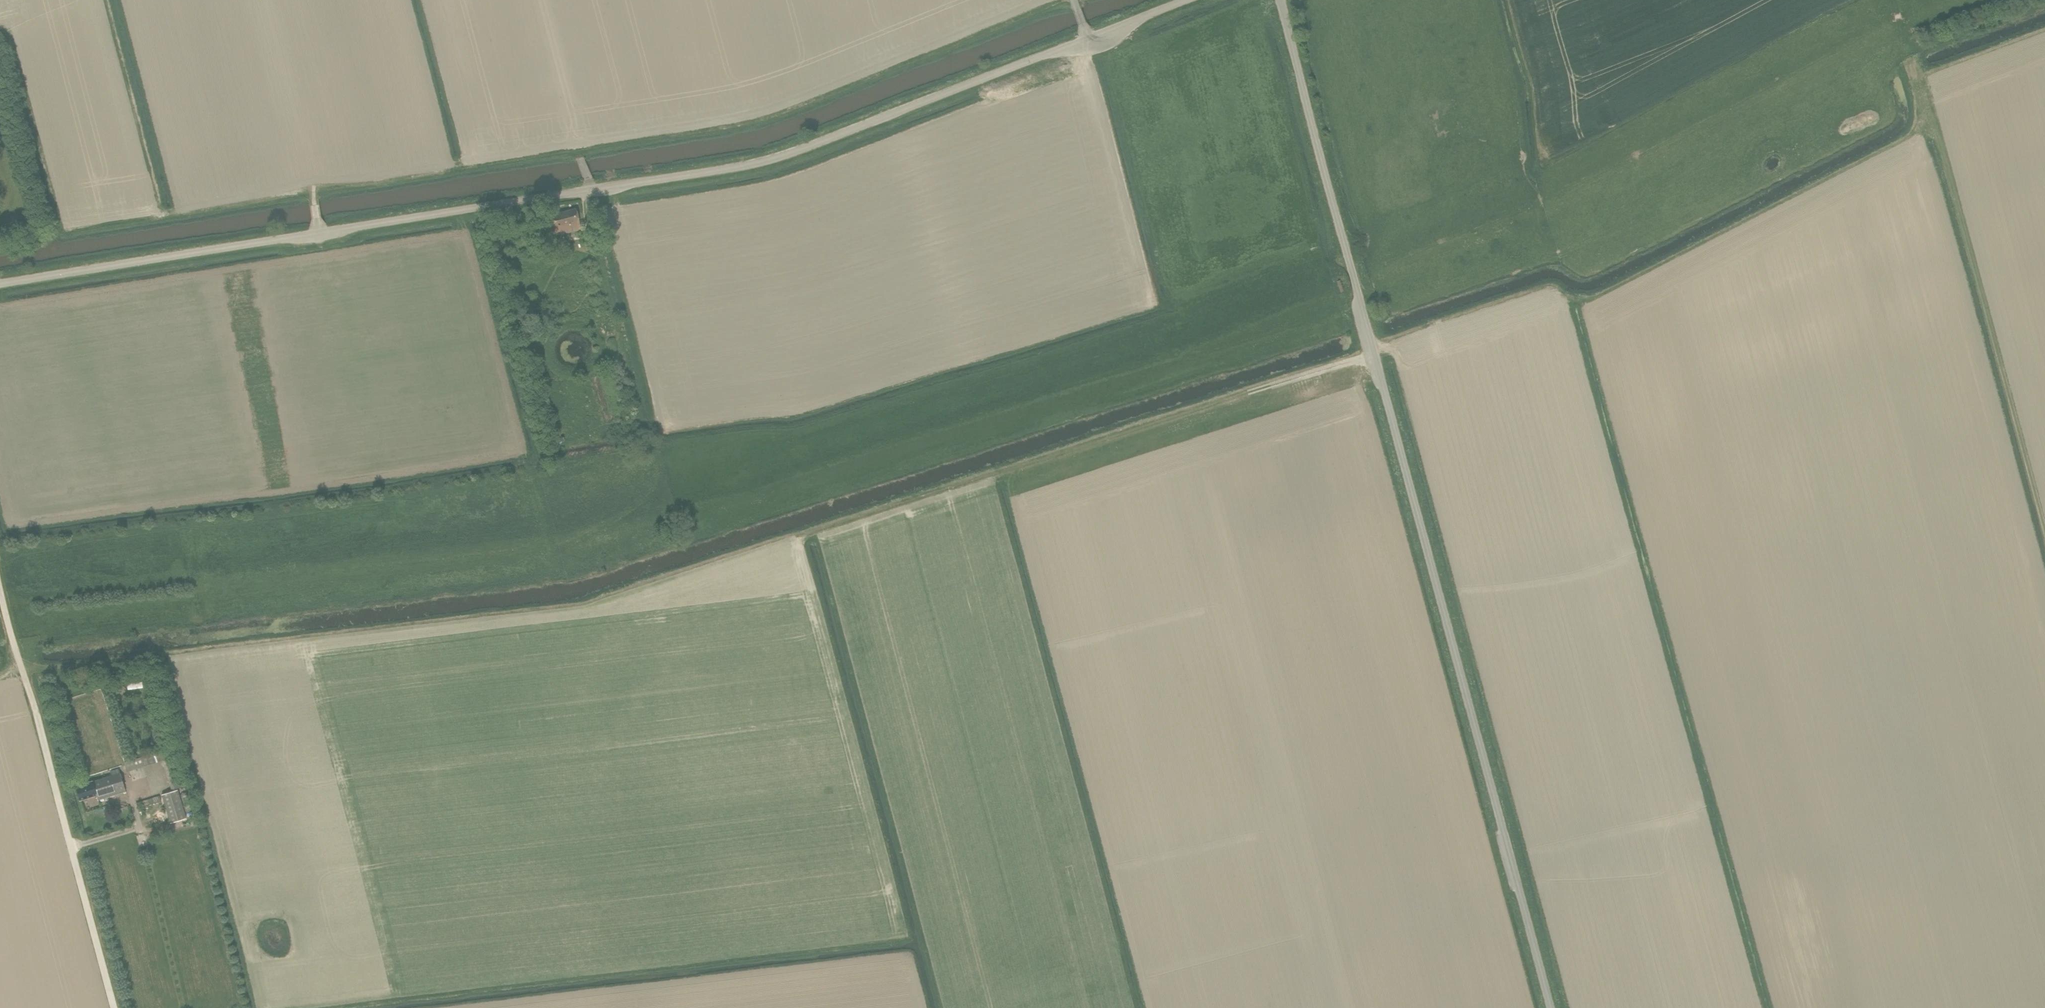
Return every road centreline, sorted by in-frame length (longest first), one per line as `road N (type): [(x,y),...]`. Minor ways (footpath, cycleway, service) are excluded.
road 1 (unclassified): [(0,285),(735,170),(1087,39)]
road 2 (unclassified): [(1551,1007),(1280,0)]
road 3 (track): [(0,588),(117,1007)]

